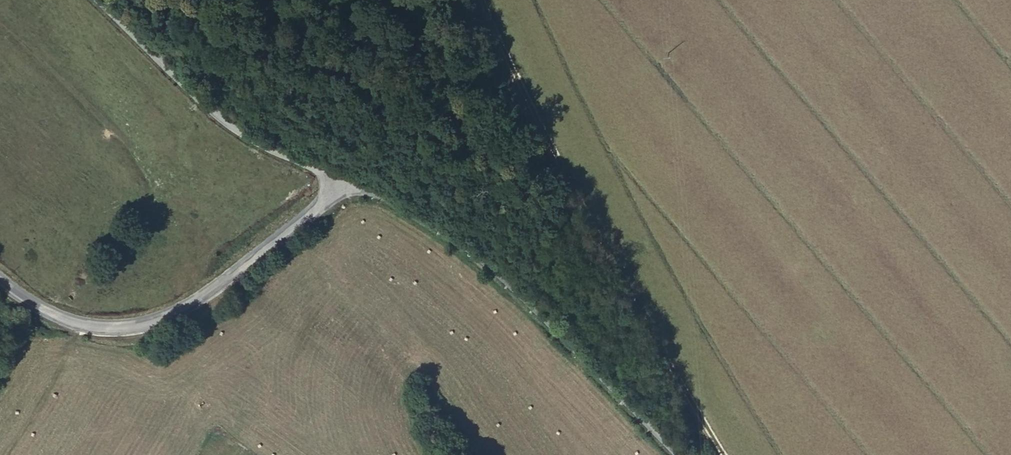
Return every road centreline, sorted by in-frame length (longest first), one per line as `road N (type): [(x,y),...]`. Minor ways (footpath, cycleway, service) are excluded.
road 1 (track): [(720,454),(522,90),(482,0)]
road 2 (unclassified): [(336,182),(433,225),(673,454)]
road 3 (unclassified): [(336,182),(252,265),(174,318),(120,336),(40,317),(0,281)]
road 4 (unclassified): [(99,0),(225,123),(336,182)]

